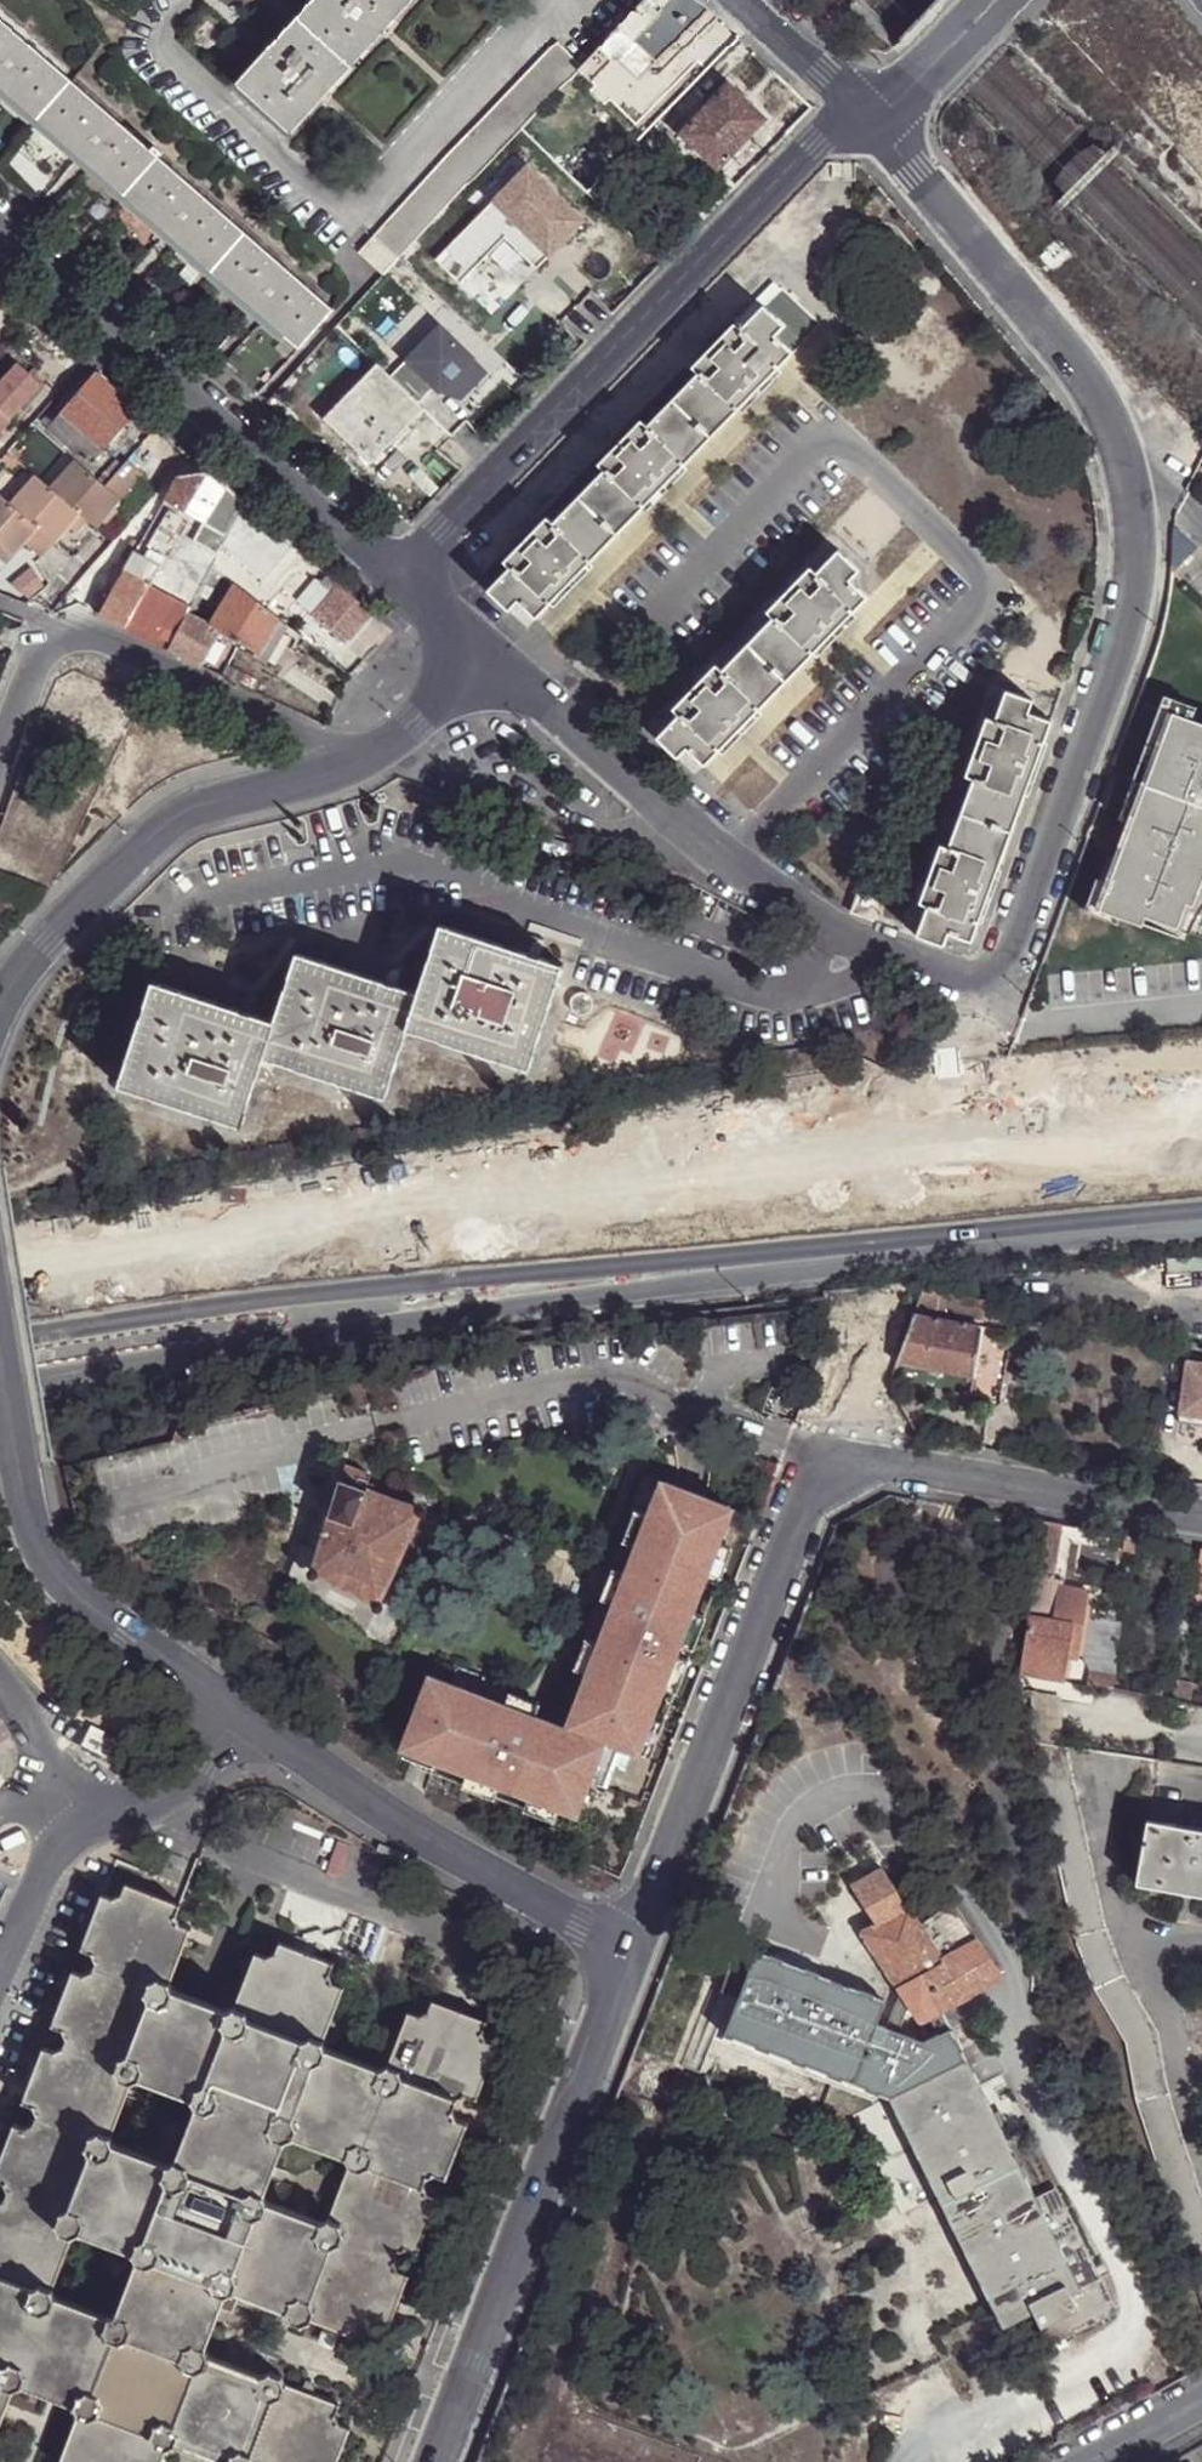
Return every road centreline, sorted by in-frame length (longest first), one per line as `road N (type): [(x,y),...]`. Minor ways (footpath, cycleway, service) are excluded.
road 1 (residential): [(858,109),(1056,336),(1106,416),(1128,478),(1130,605),(1006,966),(971,983),(848,942),(726,865),(428,605)]
road 2 (secondary): [(1201,1119),(612,1165),(0,1271)]
road 3 (residential): [(1201,1517),(846,1454),(823,1462),(804,1482),(627,1952)]
road 4 (residential): [(428,605),(428,565),(444,531),(818,138),(858,109)]
road 5 (residential): [(0,224),(428,605)]
road 6 (residential): [(435,2461),(627,1952)]
road 7 (residential): [(239,1712),(53,1573),(35,1535),(0,1351)]
road 8 (residential): [(0,1007),(52,937),(171,822),(367,756)]
road 9 (residential): [(627,1952),(385,1811),(239,1712)]
road 10 (residential): [(0,1972),(65,1841),(86,1823),(189,1780),(239,1712)]
road 11 (residential): [(50,624),(367,756)]
road 12 (residential): [(367,756),(417,722),(435,695),(439,656),(428,605)]
road 13 (residential): [(858,109),(919,74),(990,0)]
road 14 (motorway): [(1083,0),(1201,114)]
road 15 (residential): [(858,109),(739,0)]
road 16 (residential): [(0,747),(50,624)]
road 17 (residential): [(1093,2461),(1201,2400)]

